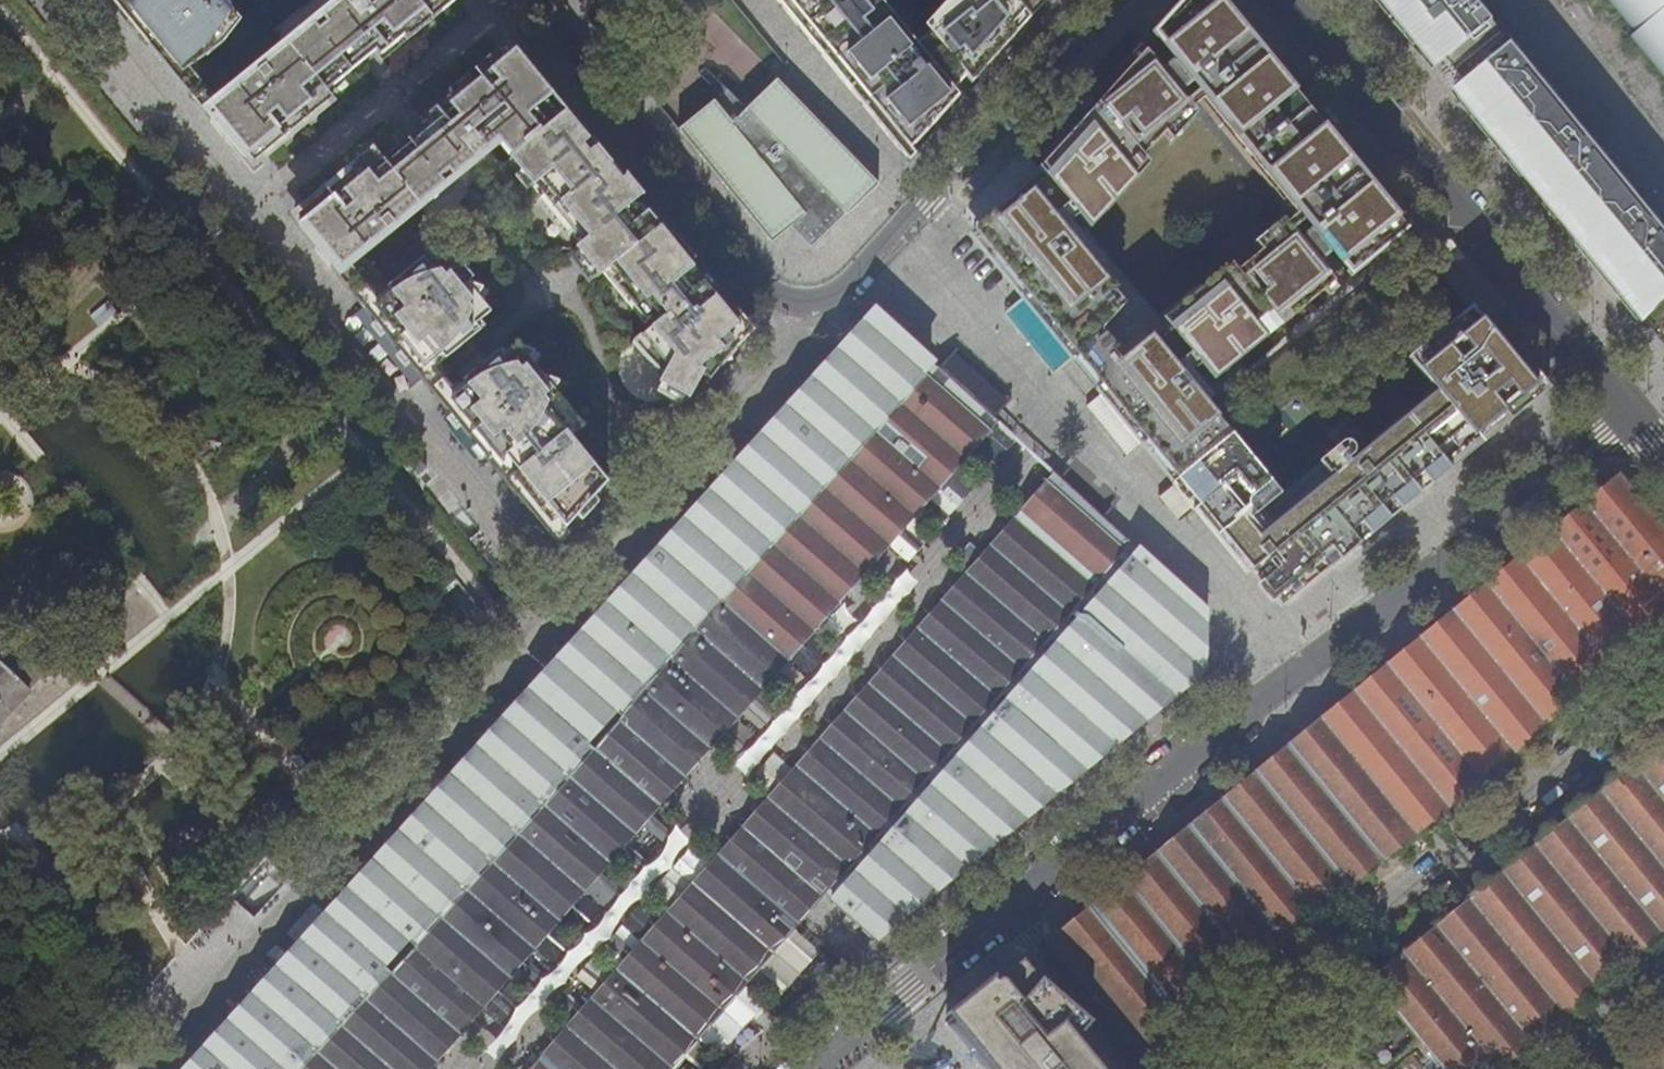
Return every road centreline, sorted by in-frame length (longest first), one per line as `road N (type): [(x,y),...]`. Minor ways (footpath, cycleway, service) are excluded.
road 1 (residential): [(1103,0),(838,295),(803,303),(774,297),(536,0)]
road 2 (residential): [(1010,908),(1627,413)]
road 3 (tertiary): [(1289,0),(1627,413)]
road 4 (residential): [(817,1068),(1010,908)]
road 5 (residential): [(1142,1068),(1010,908)]

